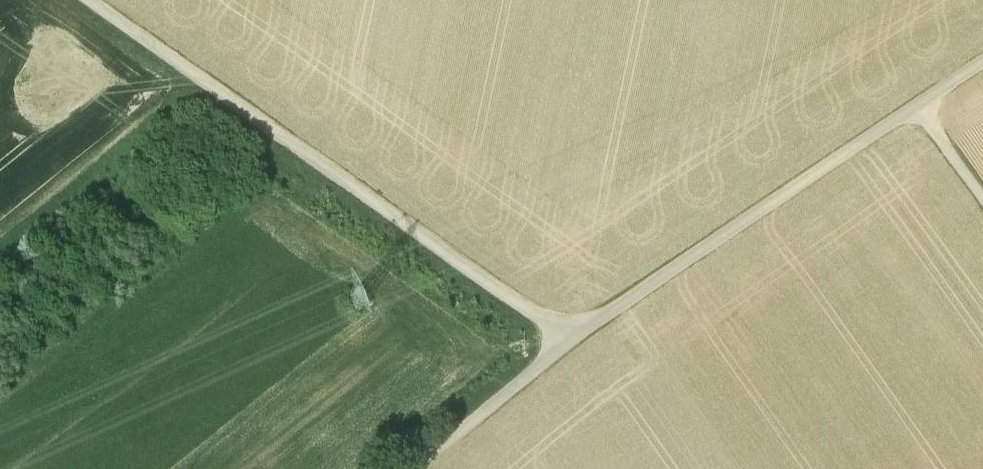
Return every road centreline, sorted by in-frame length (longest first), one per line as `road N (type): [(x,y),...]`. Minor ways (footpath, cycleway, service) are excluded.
road 1 (track): [(407,468),(565,337),(907,94),(982,202)]
road 2 (track): [(96,0),(565,337)]

